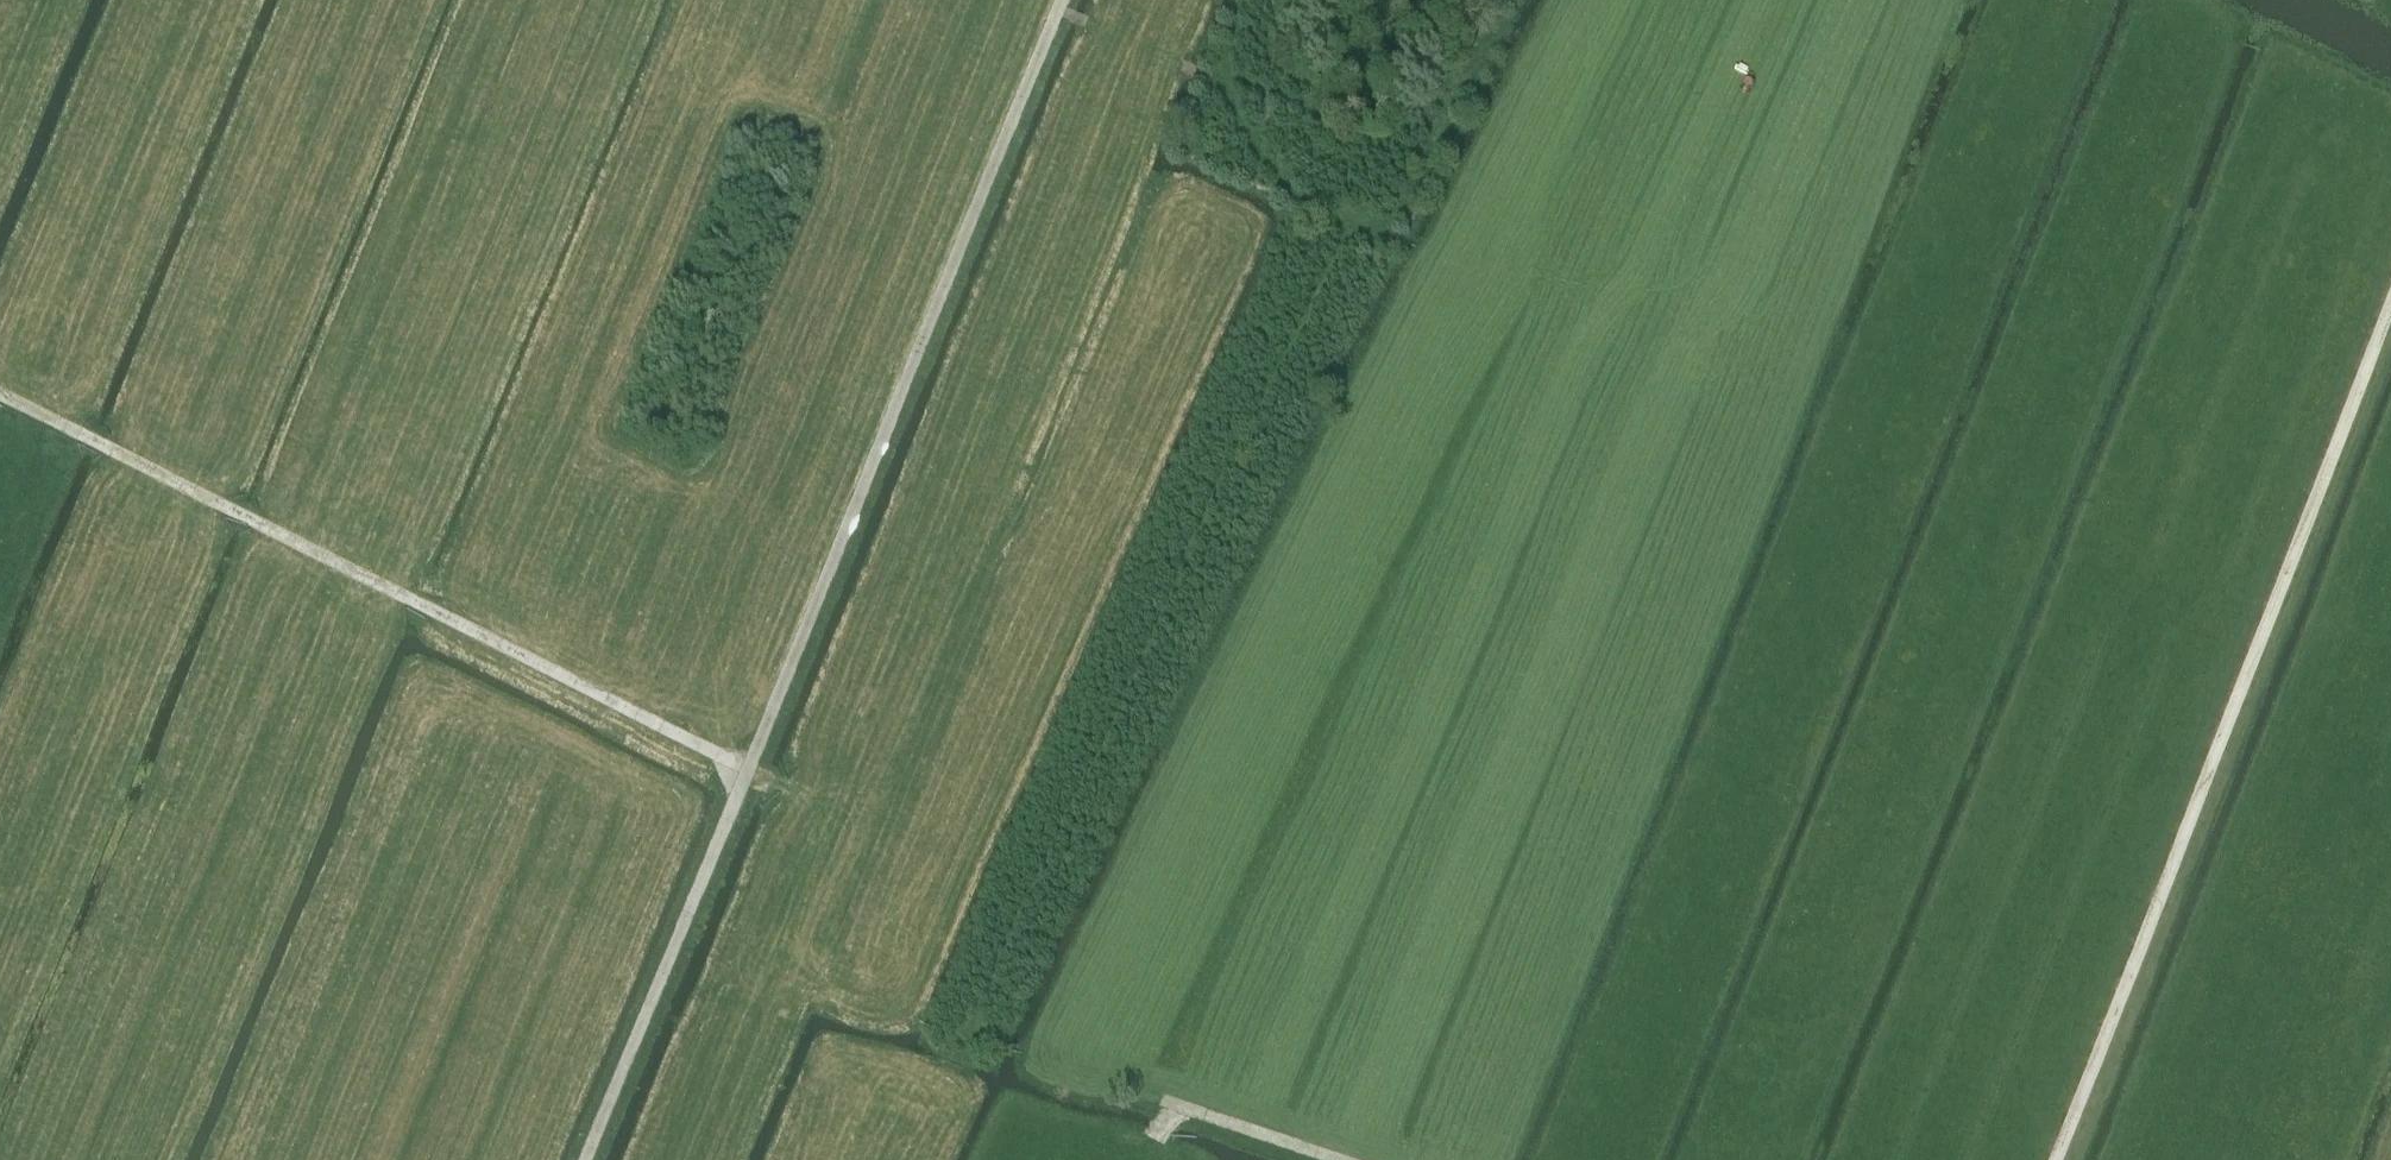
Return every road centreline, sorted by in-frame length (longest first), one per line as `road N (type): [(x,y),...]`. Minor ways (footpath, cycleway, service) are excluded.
road 1 (track): [(582,1159),(1061,0)]
road 2 (track): [(2054,1159),(2390,305)]
road 3 (track): [(743,771),(0,405)]
road 4 (track): [(1323,1159),(1175,1107)]

